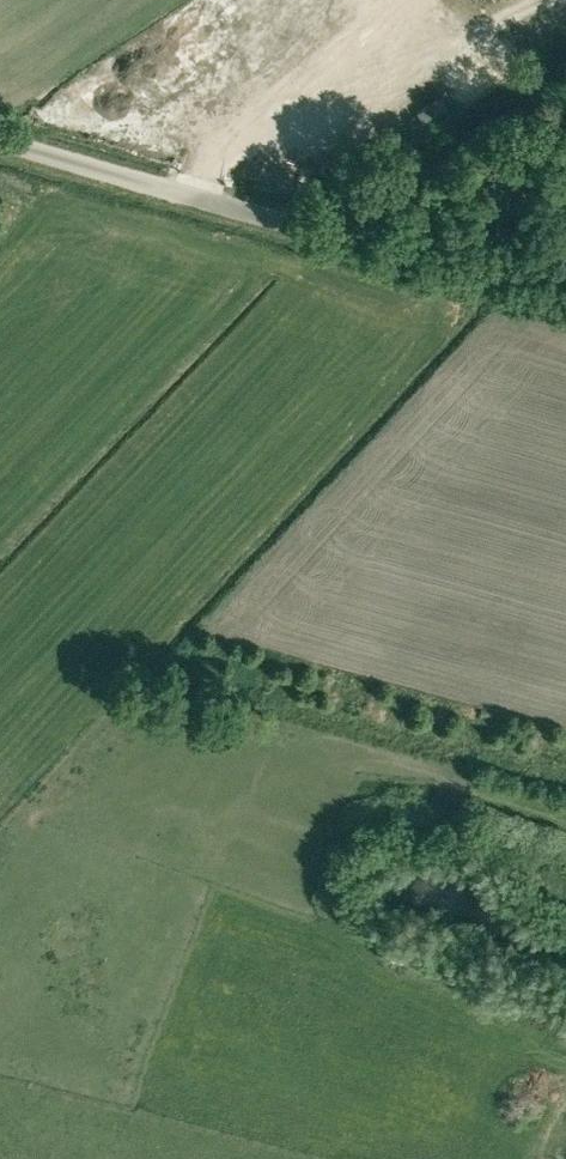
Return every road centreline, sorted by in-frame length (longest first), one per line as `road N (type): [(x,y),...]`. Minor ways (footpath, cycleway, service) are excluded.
road 1 (unclassified): [(565,301),(0,141)]

